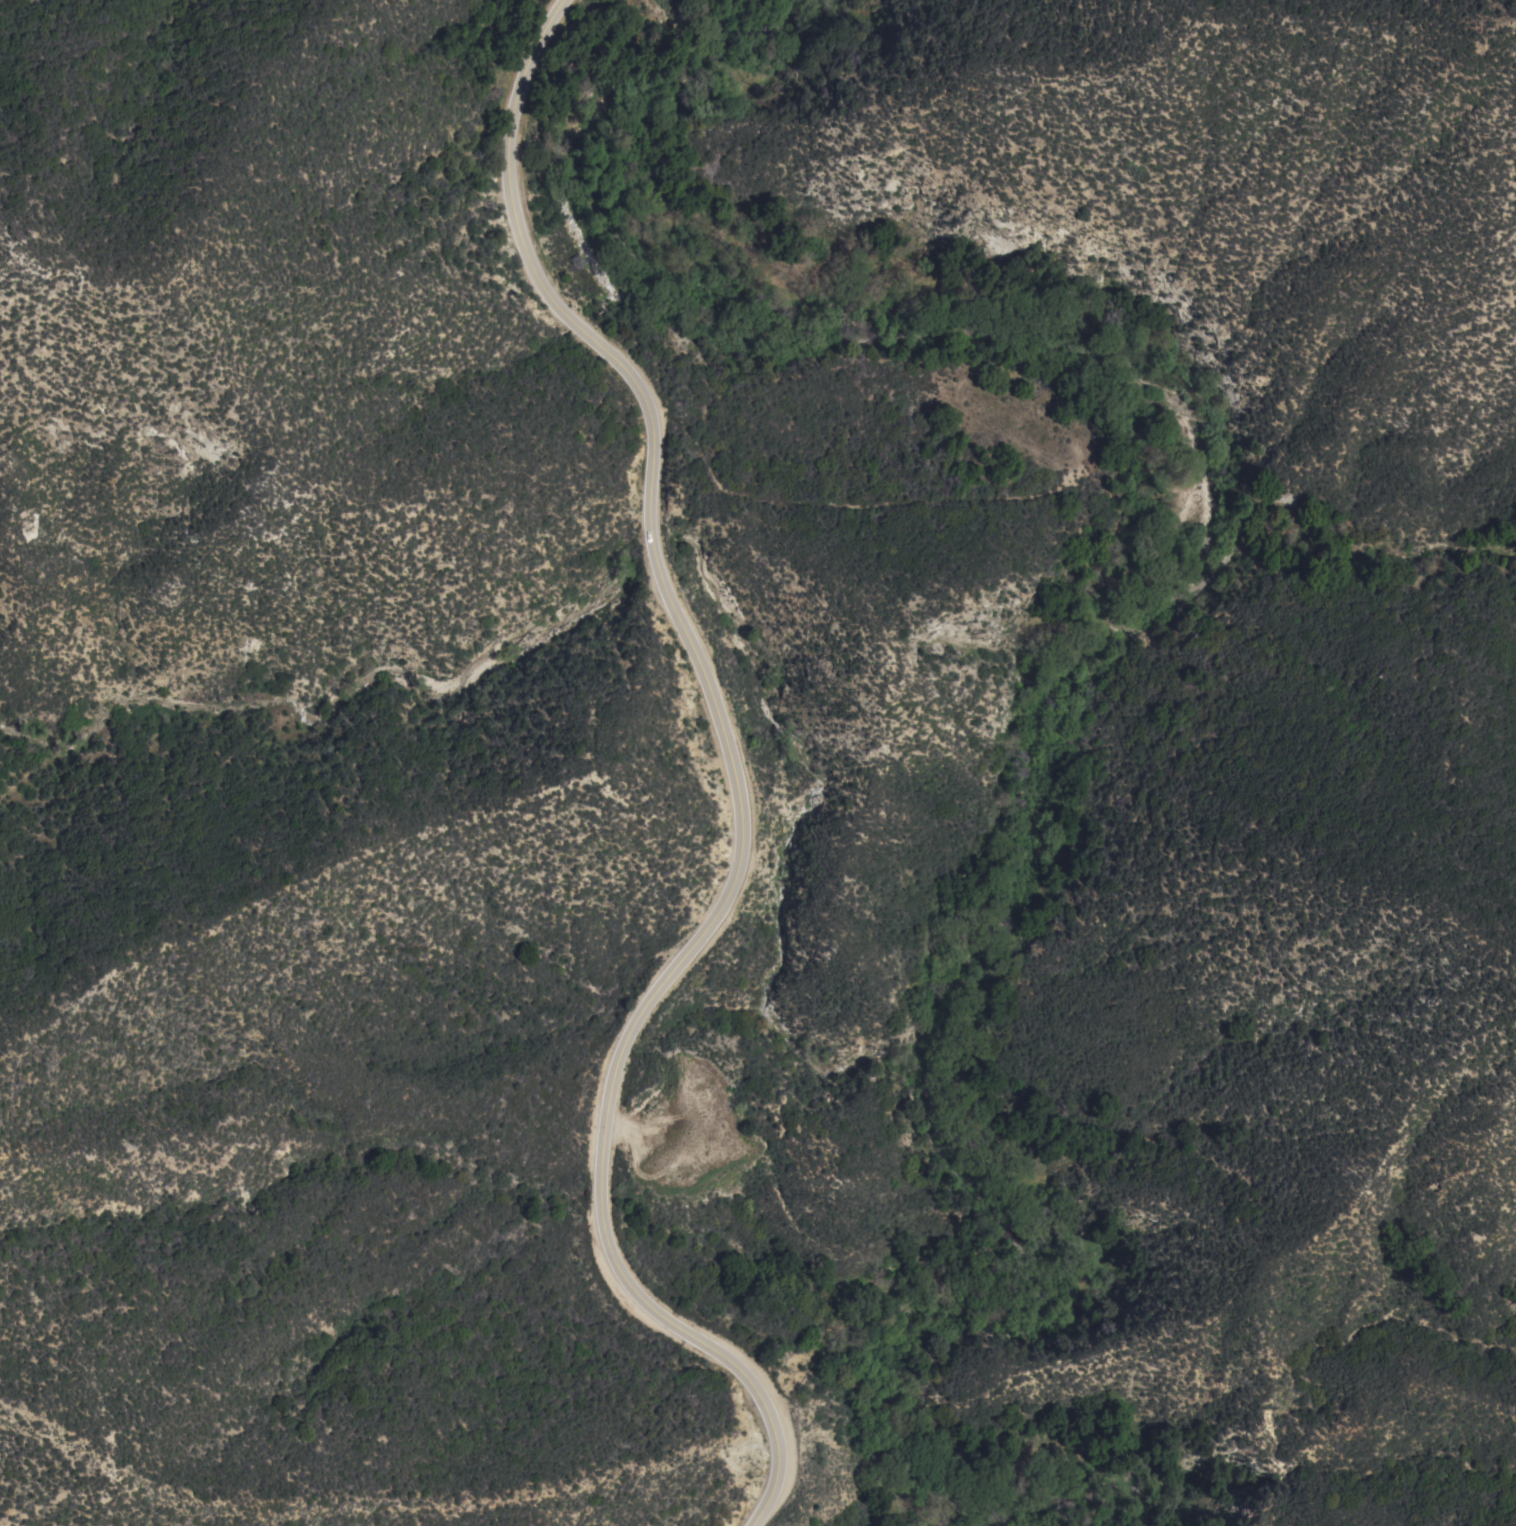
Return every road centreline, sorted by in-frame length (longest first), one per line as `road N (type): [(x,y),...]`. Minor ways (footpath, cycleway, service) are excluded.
road 1 (secondary): [(563,0),(516,95),(512,203),(541,286),(630,373),(642,397),(654,437),(650,541),(706,685),(741,819),(724,903),(636,1020),(615,1066),(604,1120),(604,1239),(646,1307),(734,1365),(760,1396),(778,1455),(775,1484),(753,1525)]

